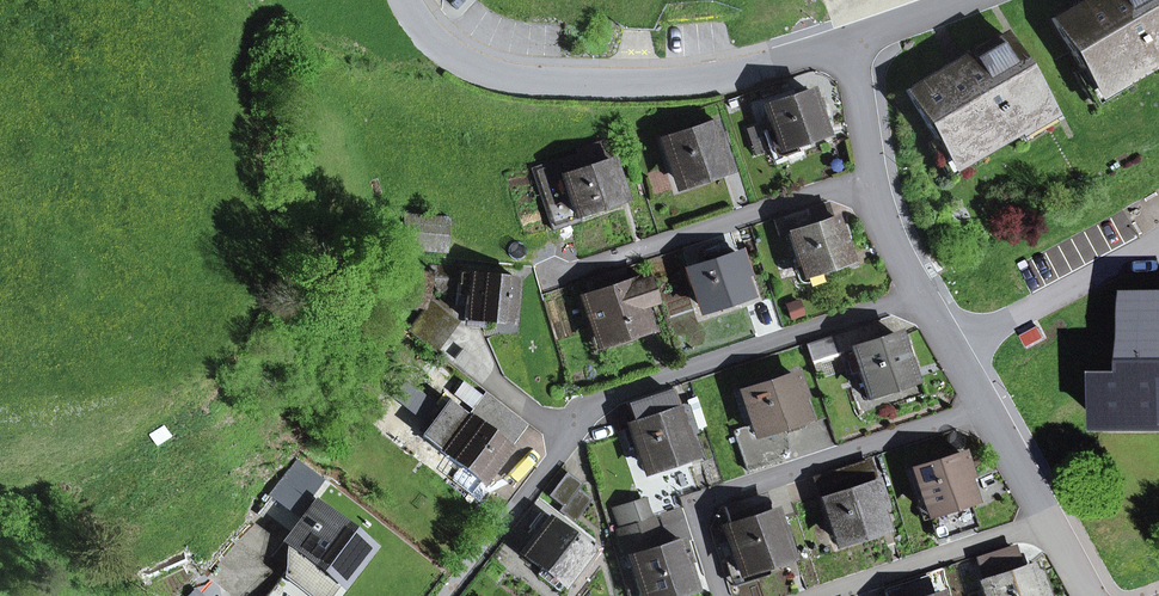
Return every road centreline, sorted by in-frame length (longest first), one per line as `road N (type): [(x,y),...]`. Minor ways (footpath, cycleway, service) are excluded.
road 1 (residential): [(921,295),(592,410),(446,595)]
road 2 (residential): [(847,46),(741,75),(633,85),(527,81),(487,74),(437,49),(405,0)]
road 3 (residential): [(723,595),(700,520),(710,499),(985,411)]
road 4 (residential): [(872,178),(539,284)]
road 5 (residential): [(1047,520),(819,595)]
road 6 (residential): [(872,178),(847,46)]
road 7 (residential): [(985,411),(921,295)]
road 8 (residential): [(968,0),(847,46)]
road 9 (residential): [(921,295),(886,231),(872,178)]
road 10 (residential): [(1047,520),(985,411)]

